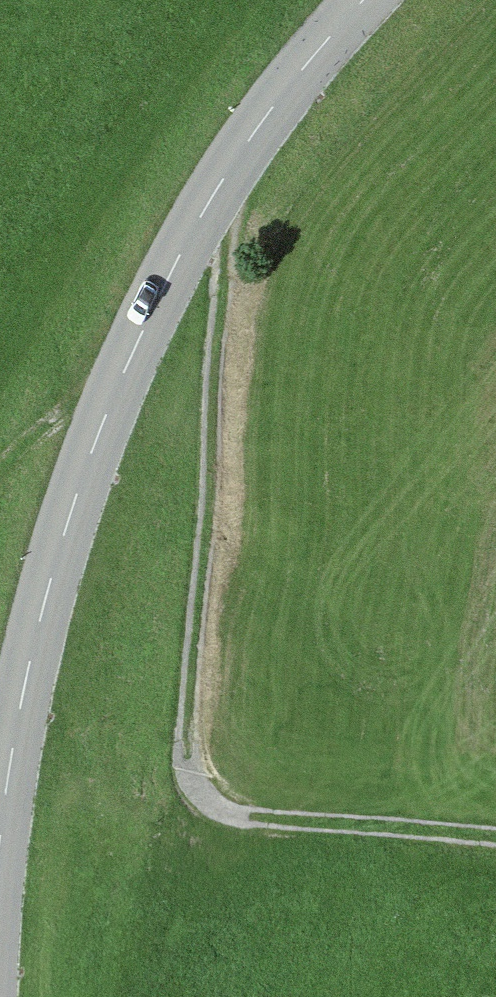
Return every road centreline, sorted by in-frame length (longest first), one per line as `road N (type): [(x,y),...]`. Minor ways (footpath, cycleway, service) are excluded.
road 1 (tertiary): [(0,846),(43,607),(96,437),(210,199),(279,97),(363,0)]
road 2 (track): [(210,199),(225,269),(191,777),(222,810),(251,817),(495,837)]

